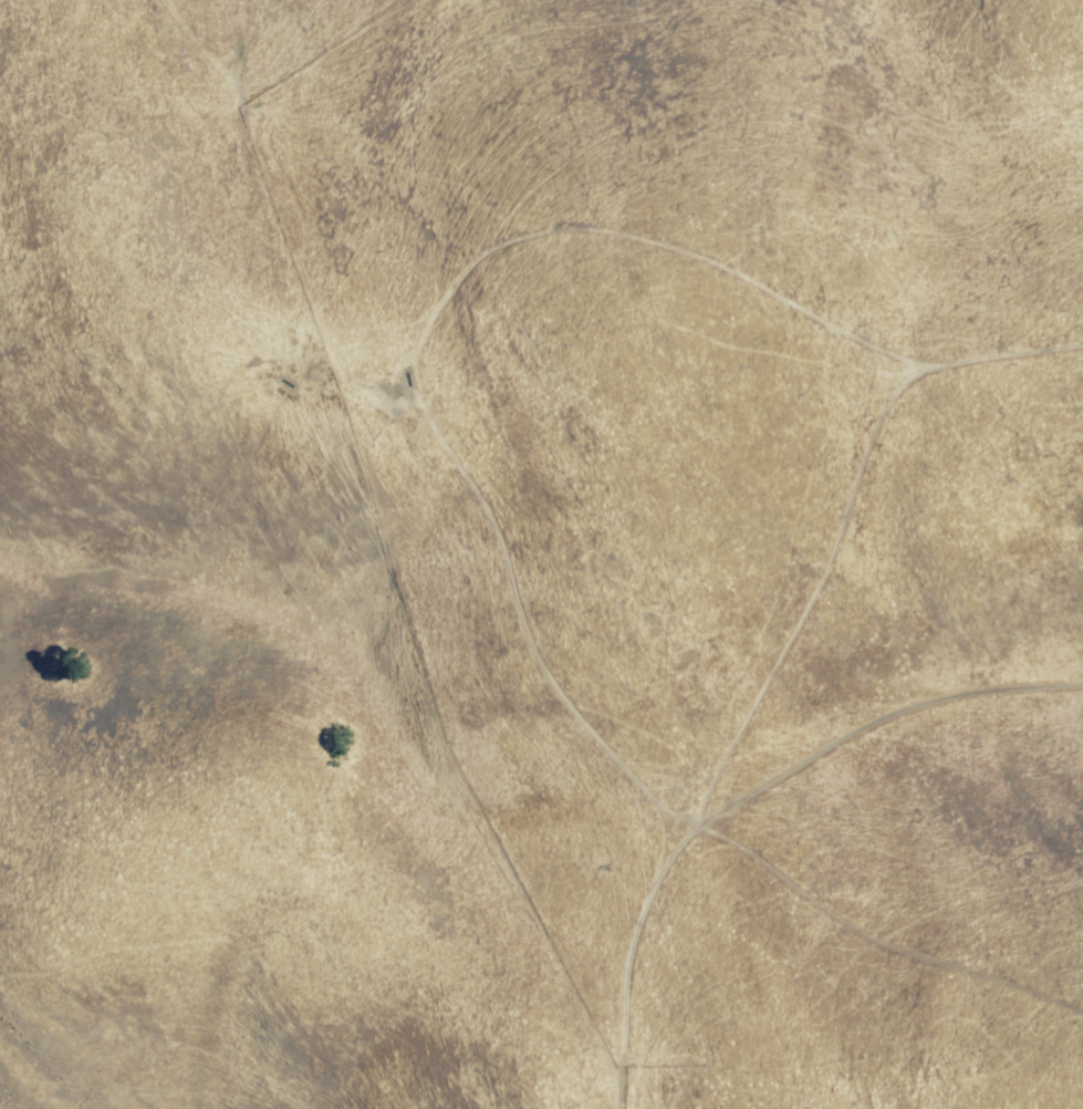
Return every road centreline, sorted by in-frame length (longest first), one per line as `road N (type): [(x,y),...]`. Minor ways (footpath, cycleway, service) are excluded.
road 1 (track): [(1082,689),(988,693),(889,716),(823,748),(705,826),(656,883),(623,951),(613,1108)]

